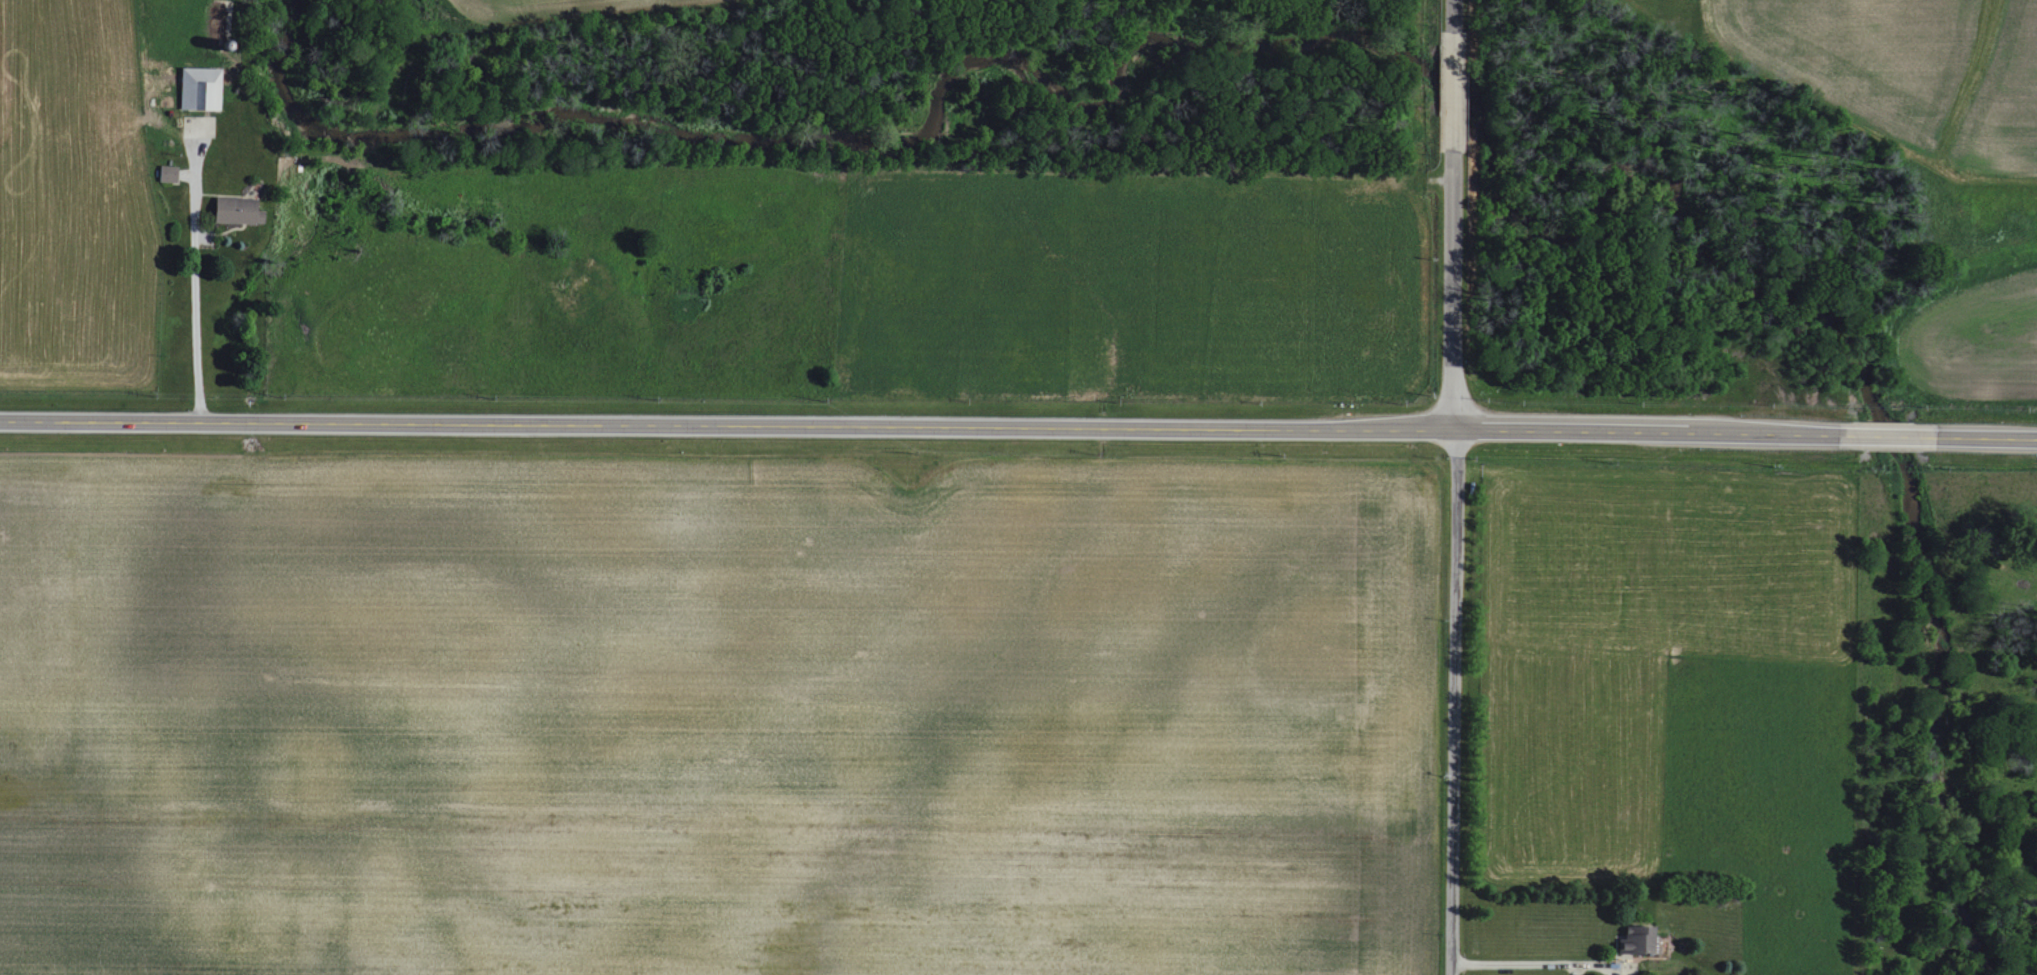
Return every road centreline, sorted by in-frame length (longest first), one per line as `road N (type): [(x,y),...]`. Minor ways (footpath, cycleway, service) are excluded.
road 1 (secondary): [(2036,439),(1447,428),(0,422)]
road 2 (residential): [(1449,974),(1451,0)]

